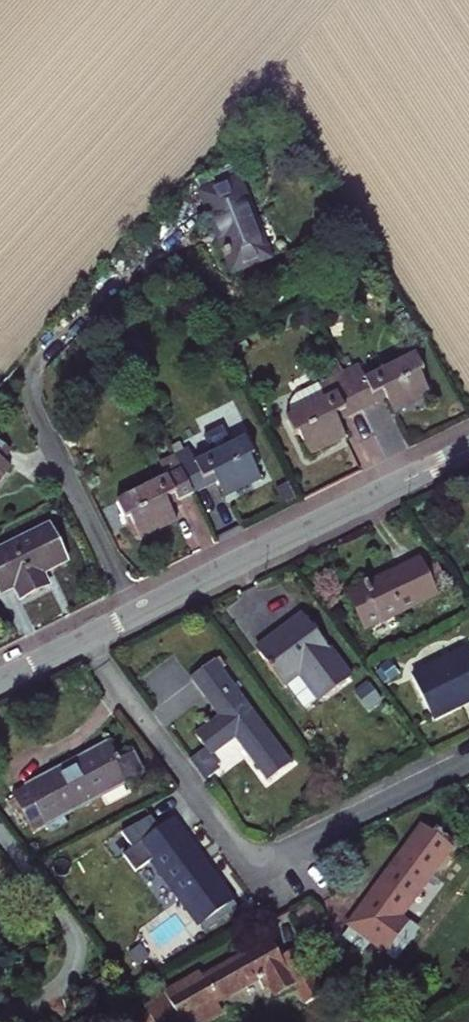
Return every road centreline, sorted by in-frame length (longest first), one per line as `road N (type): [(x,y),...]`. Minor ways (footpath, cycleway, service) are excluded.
road 1 (residential): [(80,642),(254,868),(468,763)]
road 2 (tertiary): [(80,642),(468,450)]

